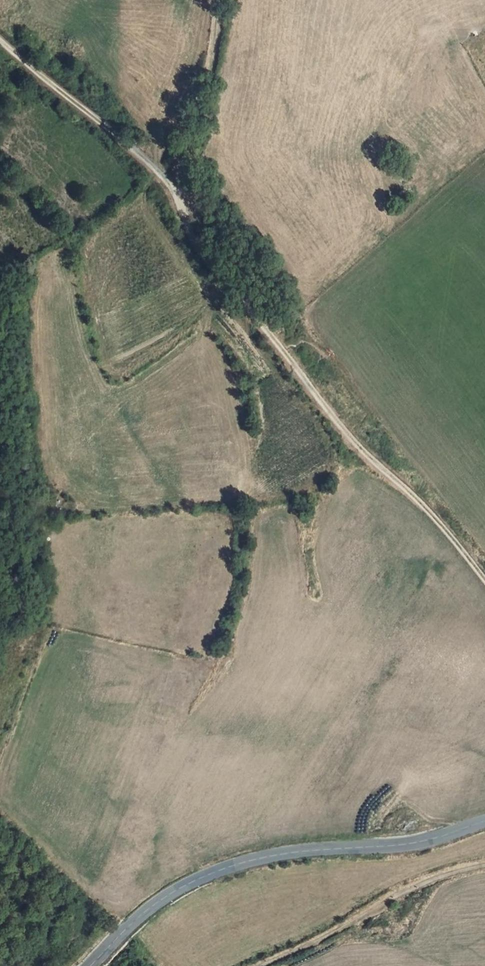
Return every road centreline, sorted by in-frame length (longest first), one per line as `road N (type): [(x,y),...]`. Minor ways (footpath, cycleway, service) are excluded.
road 1 (track): [(484,583),(204,260),(163,180)]
road 2 (tertiary): [(484,823),(407,845),(250,861),(199,878),(157,903),(88,965)]
road 3 (track): [(268,965),(432,881),(484,869)]
road 4 (track): [(163,180),(0,38)]
road 5 (track): [(222,0),(176,203)]

